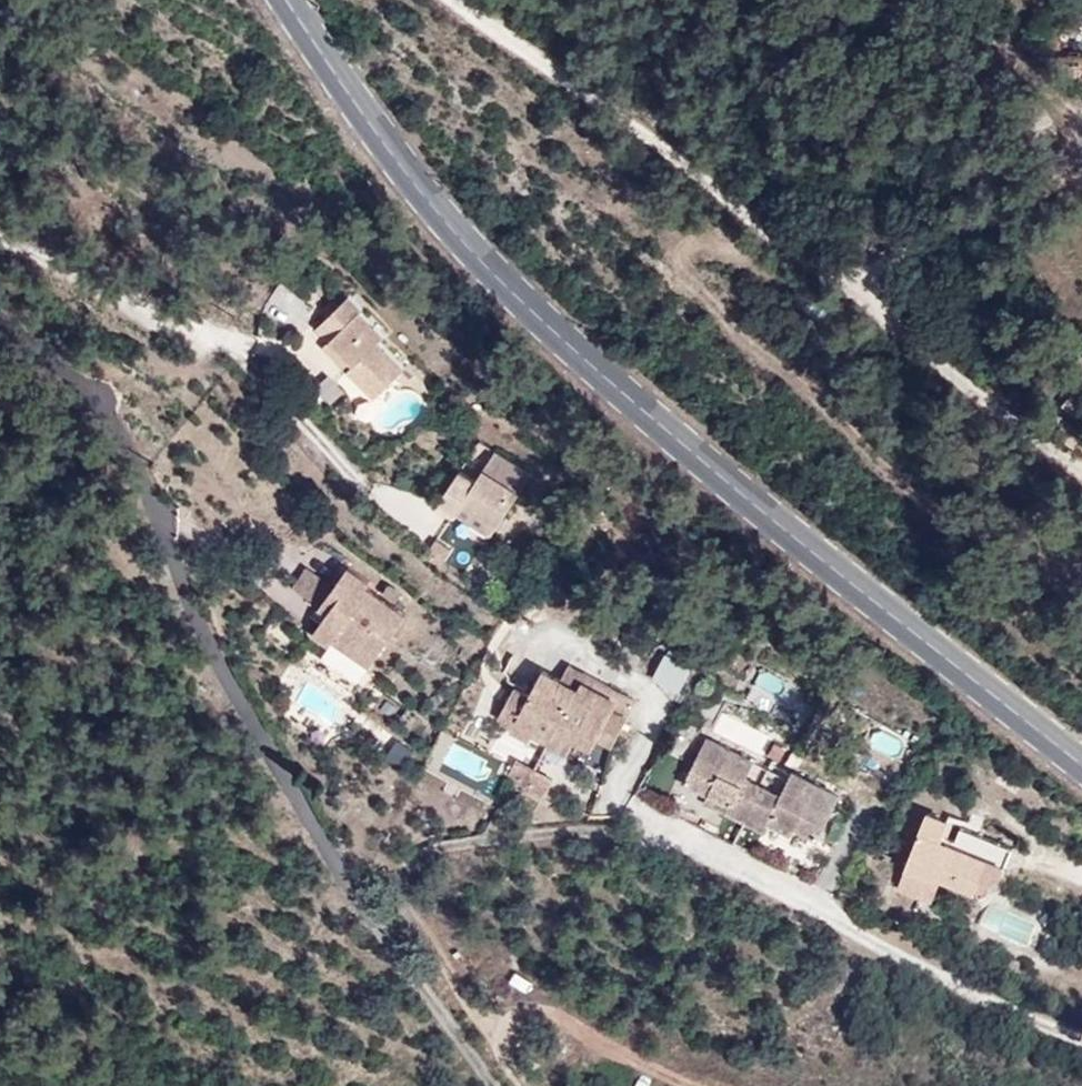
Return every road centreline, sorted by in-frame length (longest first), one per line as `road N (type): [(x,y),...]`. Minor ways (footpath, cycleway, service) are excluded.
road 1 (primary): [(1081,764),(763,512),(531,307),(406,168),(287,0)]
road 2 (track): [(0,315),(93,405),(296,797),(505,1085)]
road 3 (unclassified): [(444,0),(883,323)]
road 4 (track): [(1081,1041),(894,957),(812,902),(635,810)]
road 5 (track): [(716,1085),(559,1016),(520,1014),(475,1044)]
road 6 (unclassified): [(883,323),(978,236),(1081,174)]
road 7 (unclassified): [(883,323),(1081,471)]

